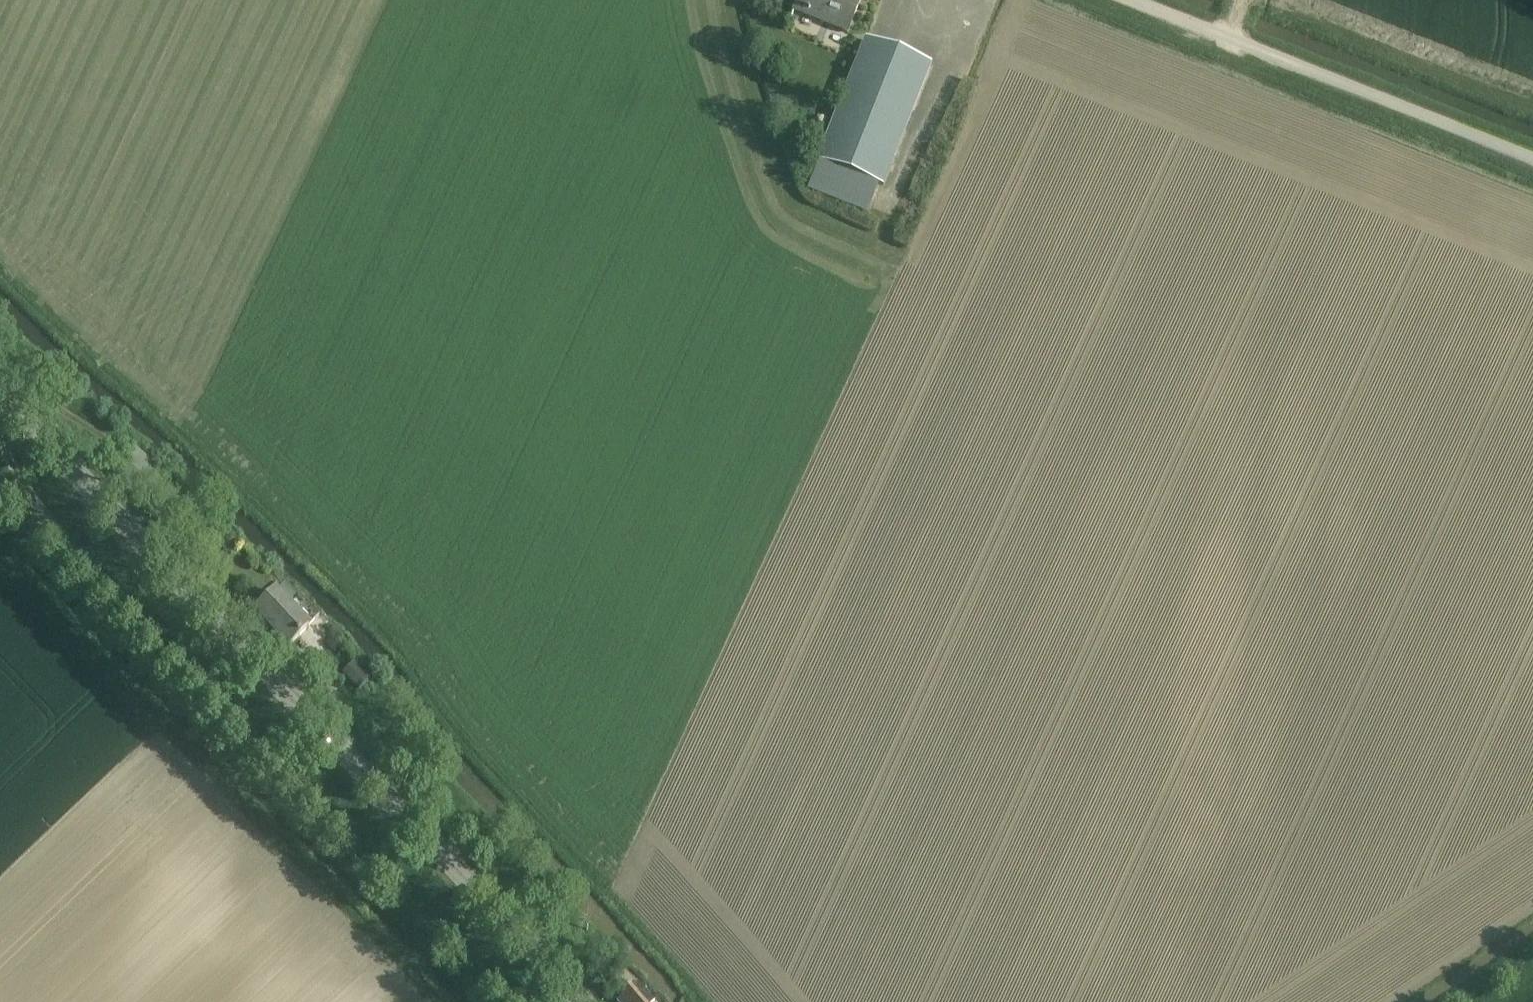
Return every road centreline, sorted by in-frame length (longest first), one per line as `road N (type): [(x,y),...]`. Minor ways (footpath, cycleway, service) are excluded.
road 1 (tertiary): [(582,1001),(0,399)]
road 2 (track): [(0,481),(510,1001)]
road 3 (unclassified): [(1532,160),(1128,0)]

